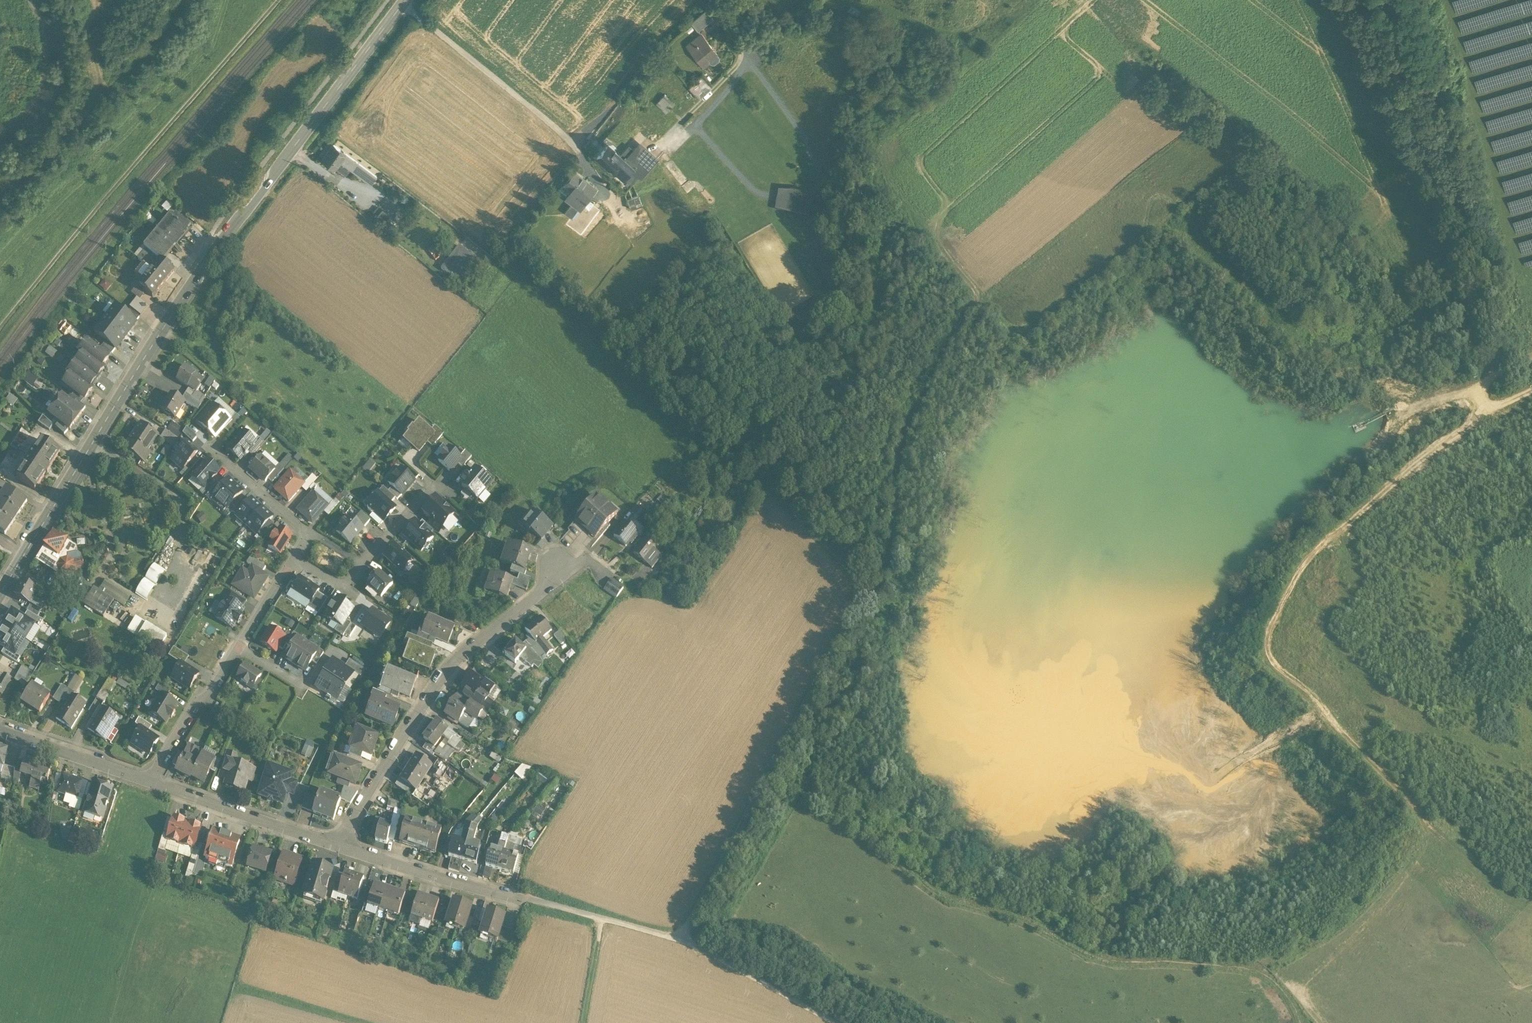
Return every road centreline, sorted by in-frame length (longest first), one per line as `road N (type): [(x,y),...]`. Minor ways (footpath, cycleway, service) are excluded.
road 1 (secondary): [(0,596),(207,259),(405,0)]
road 2 (track): [(686,939),(853,612),(884,576),(902,442),(975,300)]
road 3 (track): [(0,328),(275,0)]
road 4 (residential): [(342,841),(459,660),(588,553),(617,573)]
road 5 (track): [(837,1022),(686,939),(529,897)]
road 6 (track): [(865,600),(848,568),(710,435)]
road 7 (residential): [(149,777),(342,841)]
road 8 (residential): [(342,841),(529,897)]
road 9 (track): [(1531,395),(1498,412),(1453,396),(1372,425)]
road 10 (residential): [(0,727),(149,777)]
road 11 (residential): [(149,777),(238,649)]
road 12 (residential): [(204,443),(311,535)]

